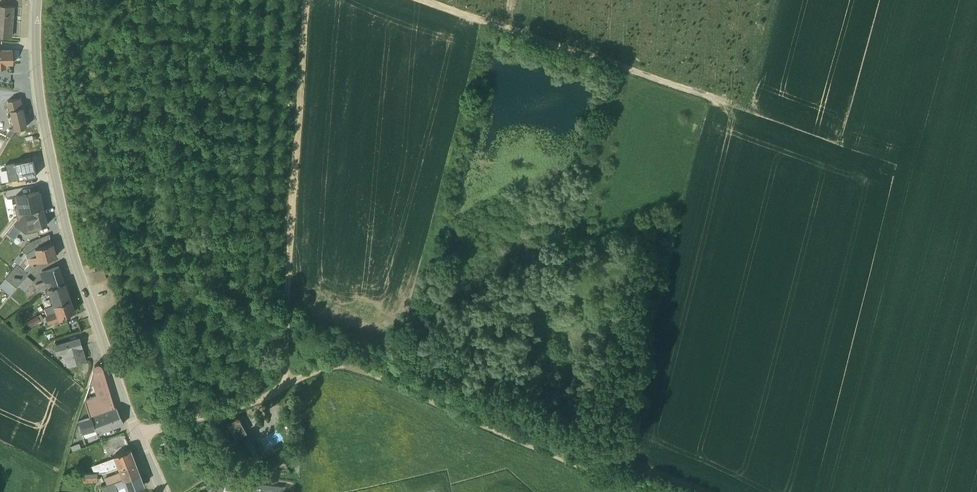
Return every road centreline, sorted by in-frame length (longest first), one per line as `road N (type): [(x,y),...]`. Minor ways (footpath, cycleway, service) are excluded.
road 1 (track): [(643,491),(345,365),(139,438)]
road 2 (residential): [(162,491),(72,250),(40,99),(38,0)]
road 3 (track): [(294,381),(285,361),(307,0)]
road 4 (track): [(423,0),(728,104)]

